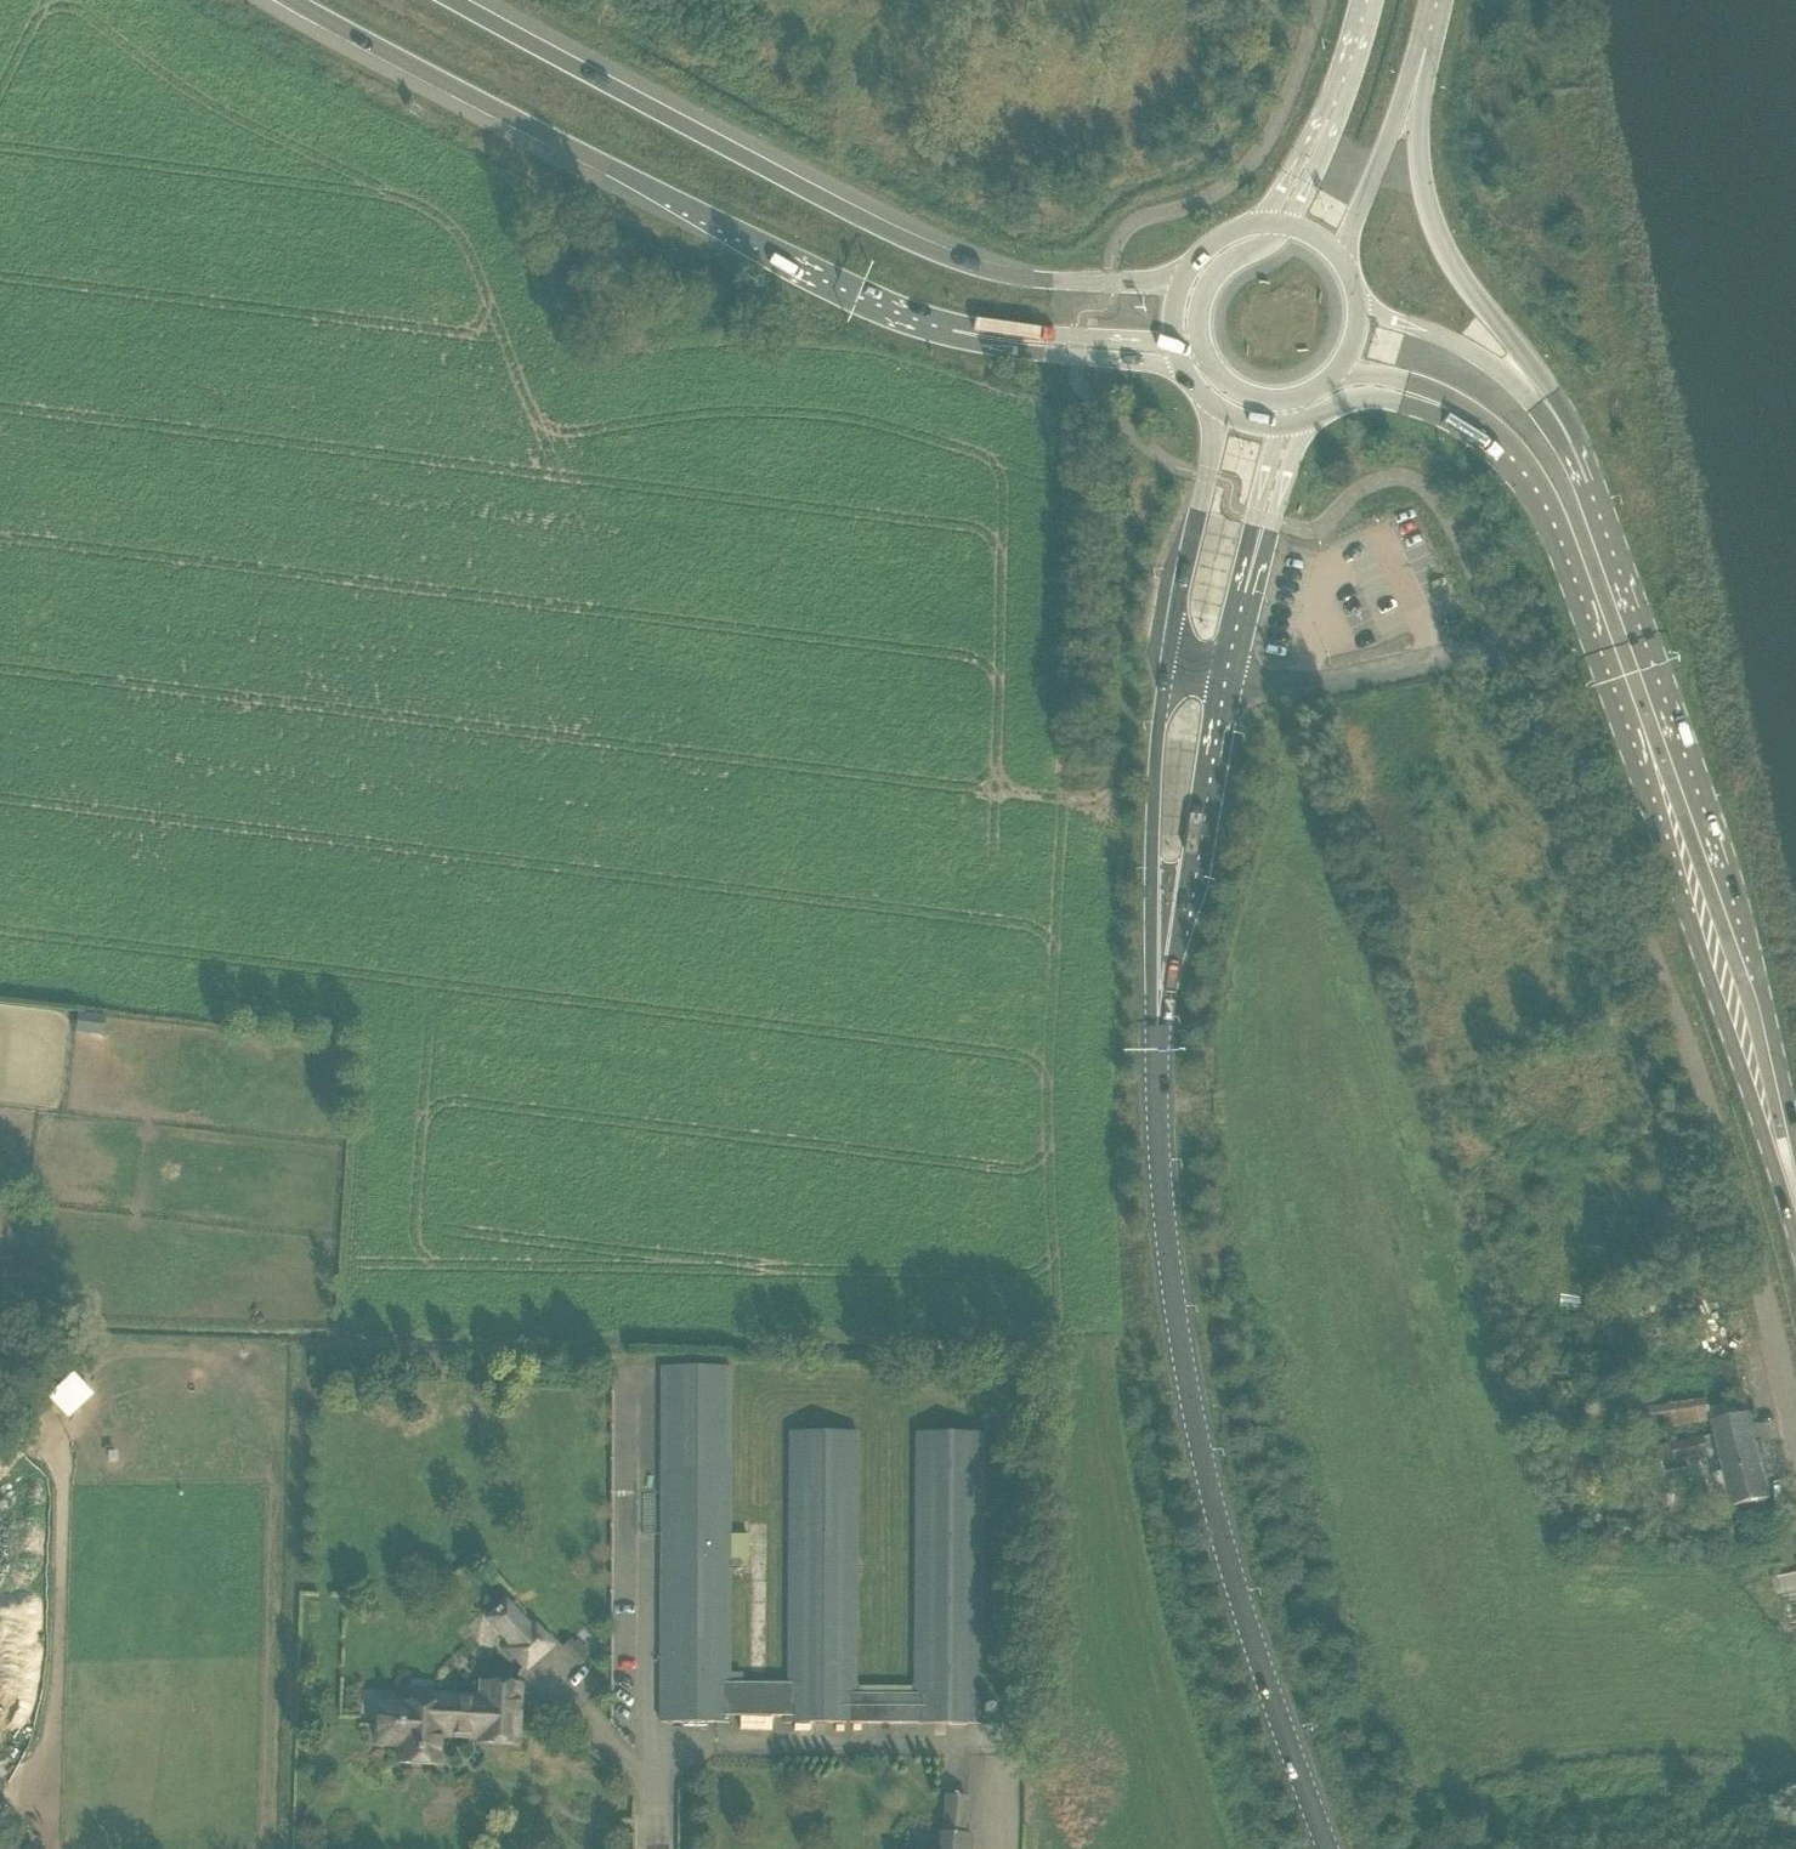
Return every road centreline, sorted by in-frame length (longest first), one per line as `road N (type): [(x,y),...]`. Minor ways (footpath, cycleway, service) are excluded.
road 1 (unclassified): [(1226,678),(1320,684),(1445,653),(1510,661),(1524,677),(1617,867),(1686,1039),(1761,1269),(1795,1414)]
road 2 (tertiary): [(1329,1848),(1243,1611),(1208,1476),(1164,1213),(1159,1015)]
road 3 (primary): [(1430,400),(1499,444),(1542,500),(1704,968),(1786,1149)]
road 4 (motorway): [(286,0),(836,289),(907,320),(1017,341)]
road 5 (motorway): [(1183,280),(1047,282),(933,254),(449,0)]
road 6 (primary): [(1786,1149),(1765,1013),(1724,878),(1598,510),(1542,398)]
road 7 (primary): [(1542,398),(1436,230),(1416,80)]
road 8 (tertiary): [(1165,666),(1153,852),(1159,1015)]
road 9 (tertiary): [(1159,1015),(1192,883),(1226,678)]
road 10 (tertiary): [(1218,403),(1165,666)]
road 11 (primary): [(1542,398),(1485,358),(1359,302)]
road 12 (primary): [(1345,264),(1416,80)]
road 13 (motorway): [(1017,341),(1043,354),(1184,365)]
road 14 (tertiary): [(1226,678),(1264,522)]
road 15 (motorway): [(1017,341),(1046,334),(1175,338)]
road 16 (primary): [(1282,224),(1210,278),(1199,305),(1200,341)]
road 17 (primary): [(1366,0),(1318,140)]
road 18 (primary): [(1311,413),(1354,398),(1430,400)]

